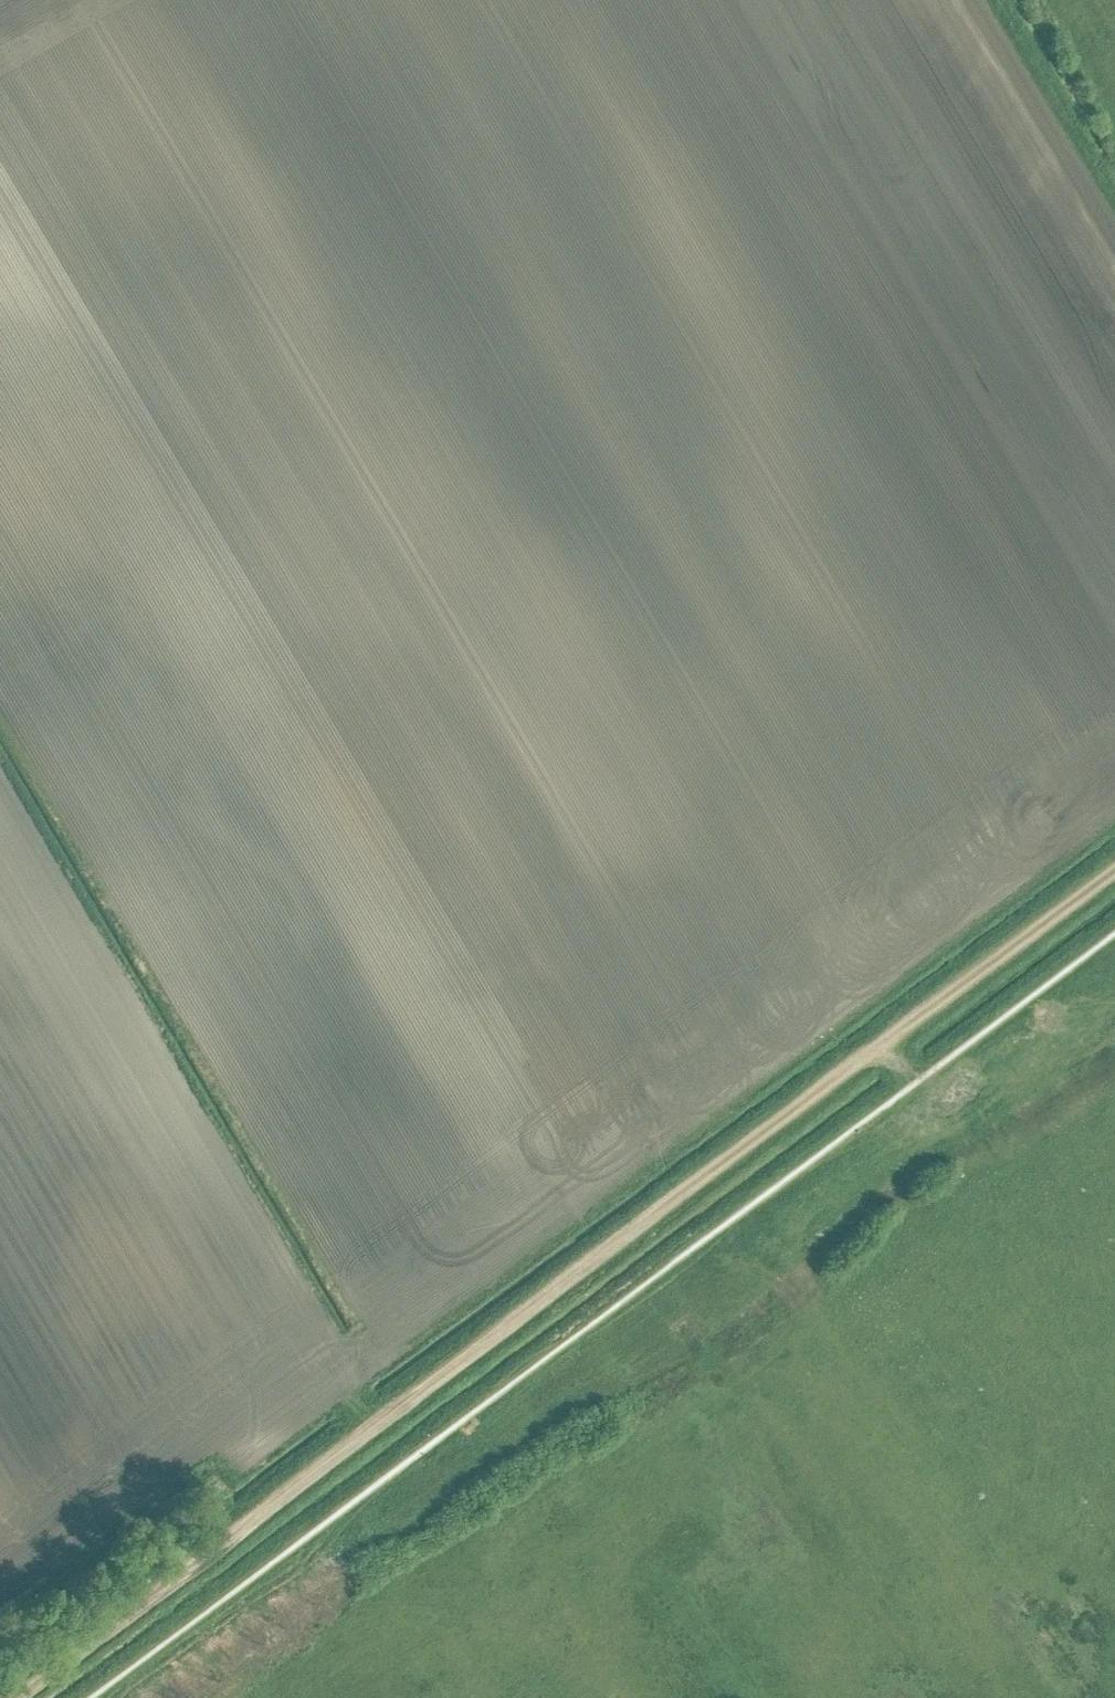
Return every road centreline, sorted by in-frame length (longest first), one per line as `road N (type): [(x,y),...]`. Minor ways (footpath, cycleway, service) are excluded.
road 1 (track): [(16,1697),(1114,875)]

